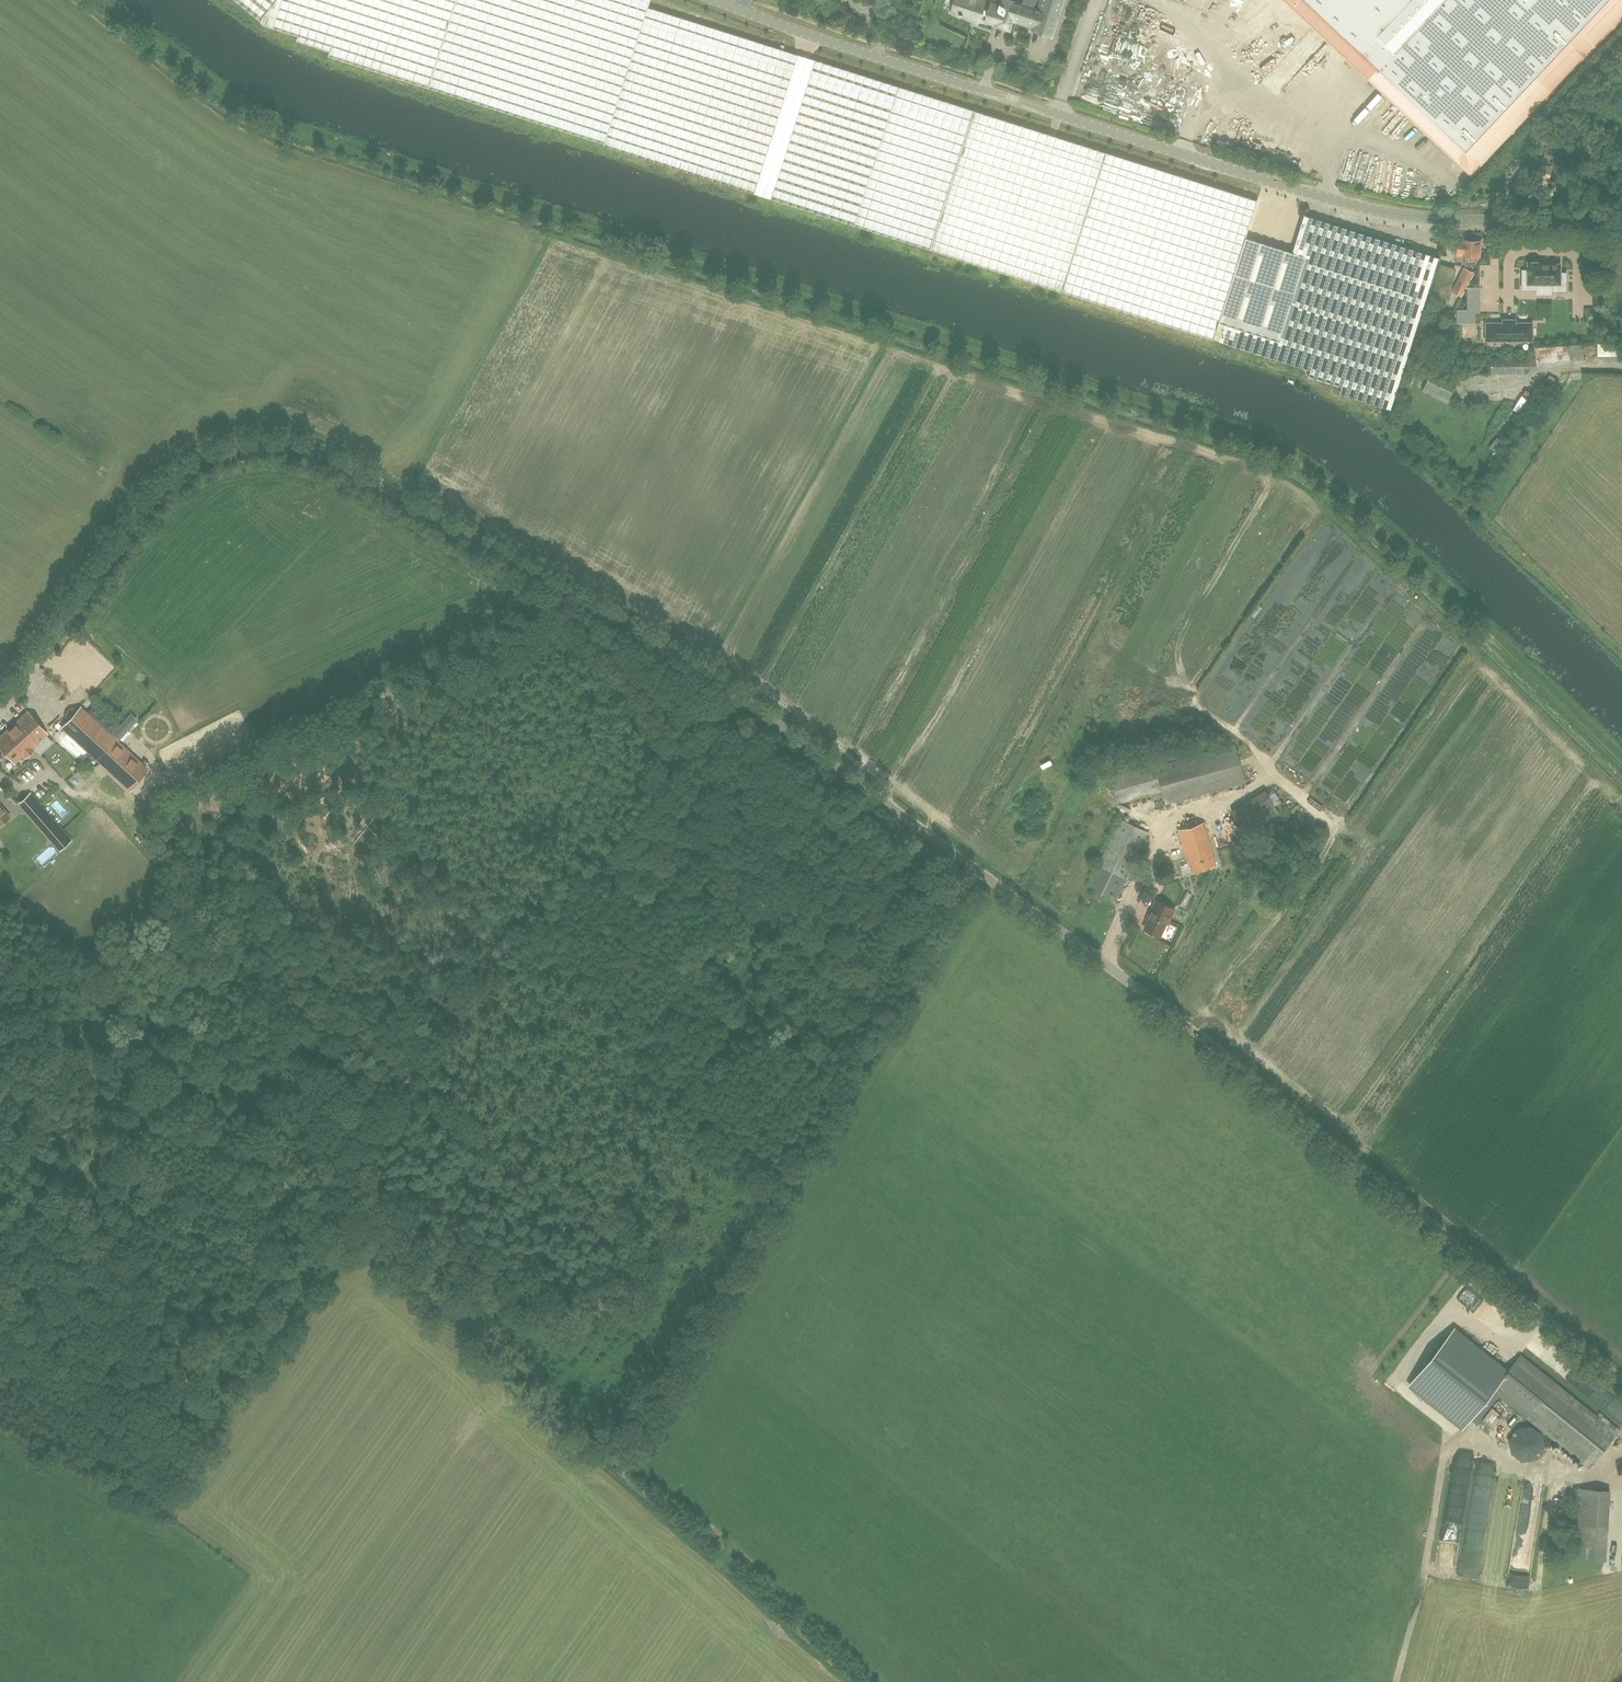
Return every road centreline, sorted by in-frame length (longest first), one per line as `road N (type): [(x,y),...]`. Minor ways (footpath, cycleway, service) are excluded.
road 1 (residential): [(1621,1380),(1192,1032),(706,673),(350,467),(306,450),(257,448),(211,457),(168,483),(0,701)]
road 2 (track): [(1621,766),(1358,504),(1321,471),(1273,446),(1099,383),(267,120),(102,0)]
road 3 (unclassified): [(1621,221),(1382,212),(887,63),(714,0)]

